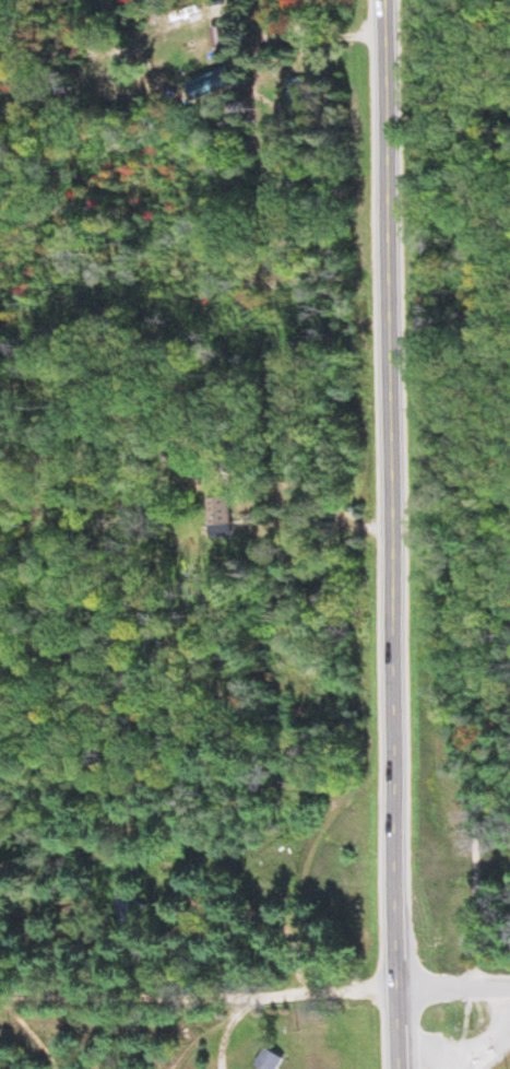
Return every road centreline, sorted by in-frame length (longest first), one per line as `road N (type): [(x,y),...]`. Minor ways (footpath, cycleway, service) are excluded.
road 1 (primary): [(400,1068),(387,0)]
road 2 (track): [(399,995),(0,999)]
road 3 (track): [(126,998),(0,926)]

